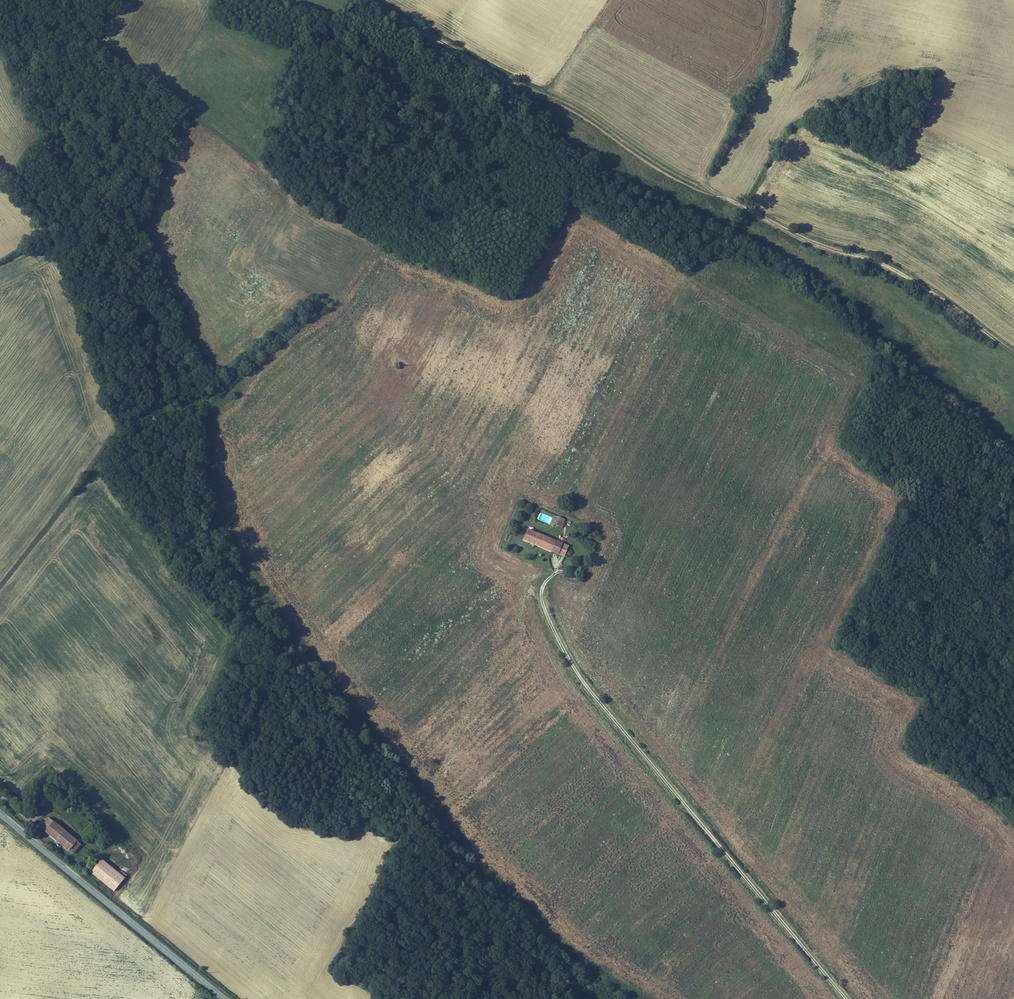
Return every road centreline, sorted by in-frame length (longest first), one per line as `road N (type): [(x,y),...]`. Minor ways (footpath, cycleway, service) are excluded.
road 1 (track): [(1013,352),(902,274),(797,236),(679,179),(589,118),(368,0)]
road 2 (tertiary): [(225,998),(0,812)]

